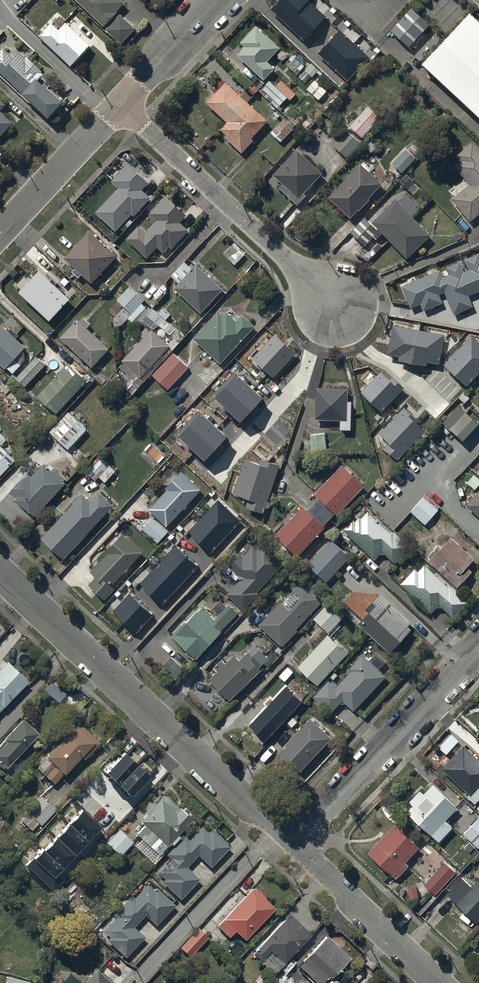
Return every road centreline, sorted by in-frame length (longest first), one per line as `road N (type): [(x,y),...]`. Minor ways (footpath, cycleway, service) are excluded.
road 1 (residential): [(0,570),(293,842)]
road 2 (residential): [(120,106),(337,308)]
road 3 (residential): [(478,645),(293,842)]
road 4 (residential): [(293,842),(443,982)]
road 5 (residential): [(120,106),(0,235)]
road 6 (residential): [(217,0),(120,106)]

